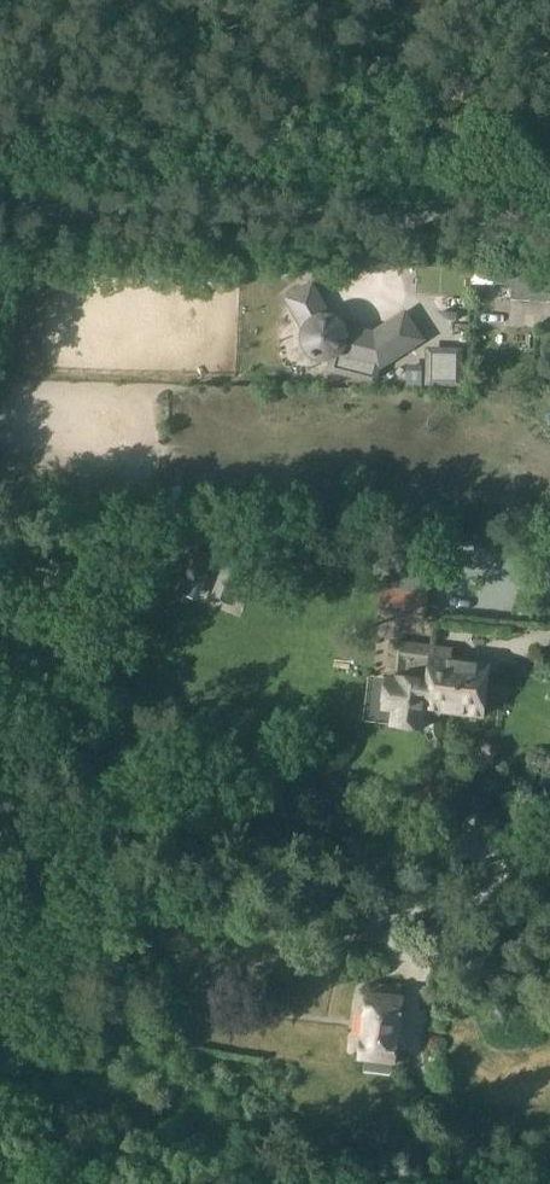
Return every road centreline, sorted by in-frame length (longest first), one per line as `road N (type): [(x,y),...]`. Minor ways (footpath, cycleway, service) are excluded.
road 1 (unclassified): [(549,213),(0,208)]

